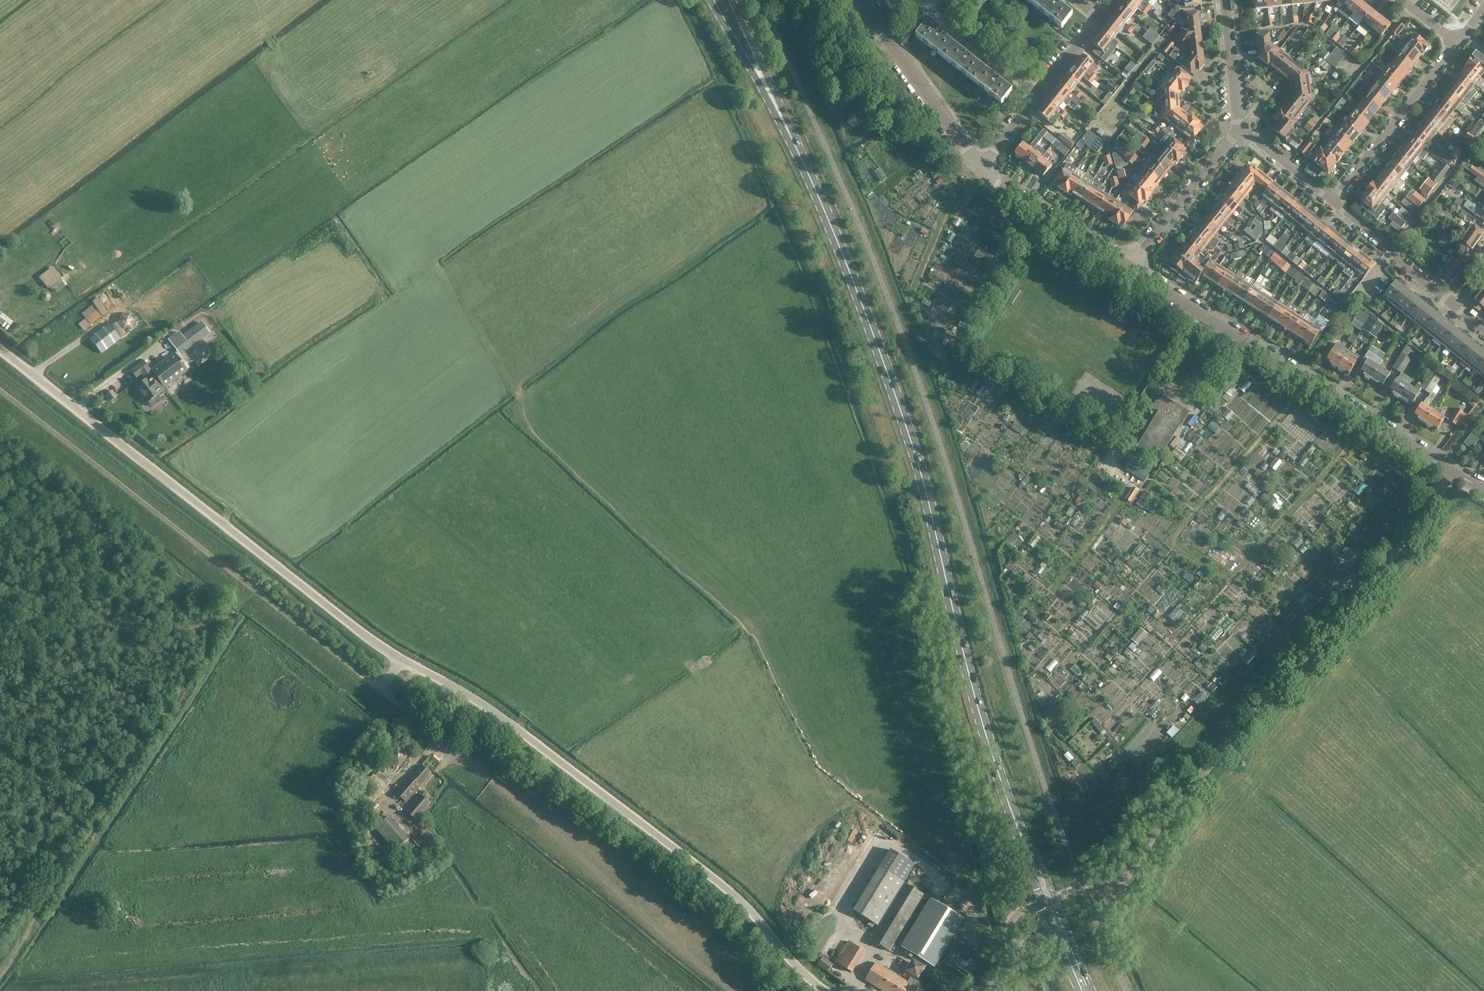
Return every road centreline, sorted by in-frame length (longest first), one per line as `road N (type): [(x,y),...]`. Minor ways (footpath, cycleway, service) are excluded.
road 1 (unclassified): [(825,990),(720,884),(576,770),(377,643),(0,351)]
road 2 (secondary): [(1061,932),(1007,800),(899,401),(790,133)]
road 3 (unclassified): [(1454,473),(1406,541),(1184,792),(1115,889)]
road 4 (residential): [(1454,473),(1129,268)]
road 5 (track): [(251,587),(0,392)]
road 6 (residential): [(978,167),(859,0)]
road 7 (residential): [(1332,202),(1457,43)]
road 8 (residential): [(1129,268),(978,167)]
road 9 (track): [(382,690),(251,587)]
road 10 (residential): [(1453,306),(1332,202)]
road 11 (secondary): [(711,0),(790,133)]
road 12 (residential): [(1041,95),(920,0)]
road 13 (residential): [(1144,249),(1239,130)]
road 14 (secondary): [(790,133),(735,0)]
road 15 (residential): [(1239,130),(1226,0)]

